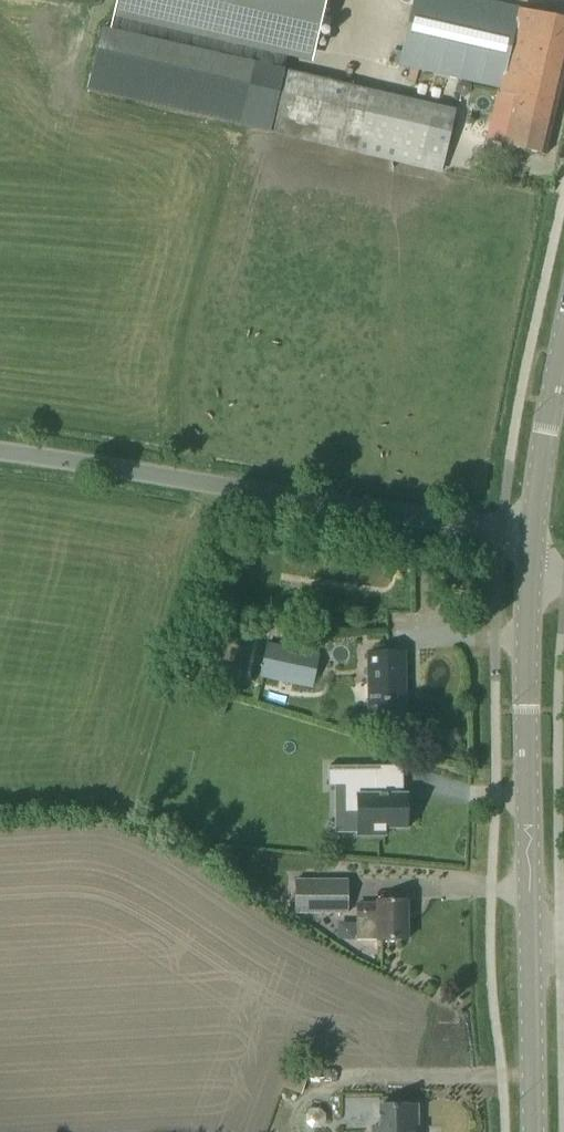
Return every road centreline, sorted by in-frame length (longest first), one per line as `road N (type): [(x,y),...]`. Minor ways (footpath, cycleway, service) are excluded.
road 1 (tertiary): [(533,1131),(532,554)]
road 2 (unclassified): [(0,453),(504,532),(532,554)]
road 3 (tertiary): [(532,554),(563,339)]

